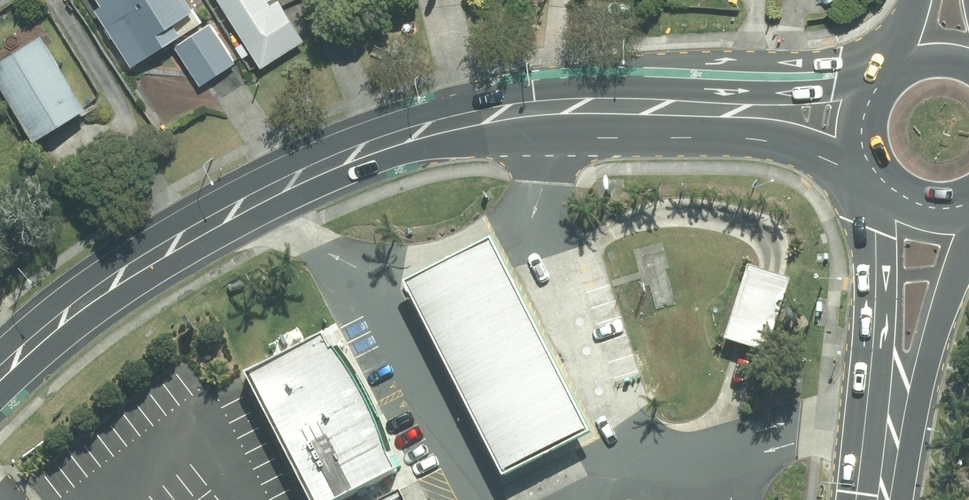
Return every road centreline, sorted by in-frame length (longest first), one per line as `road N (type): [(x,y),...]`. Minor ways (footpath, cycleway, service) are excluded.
road 1 (secondary): [(0,373),(141,264),(347,154),(460,121),(566,109)]
road 2 (secondary): [(887,175),(808,150),(566,109)]
road 3 (secondary): [(566,109),(886,84)]
road 4 (secondary): [(968,191),(886,411)]
road 5 (secondary): [(886,411),(891,179)]

